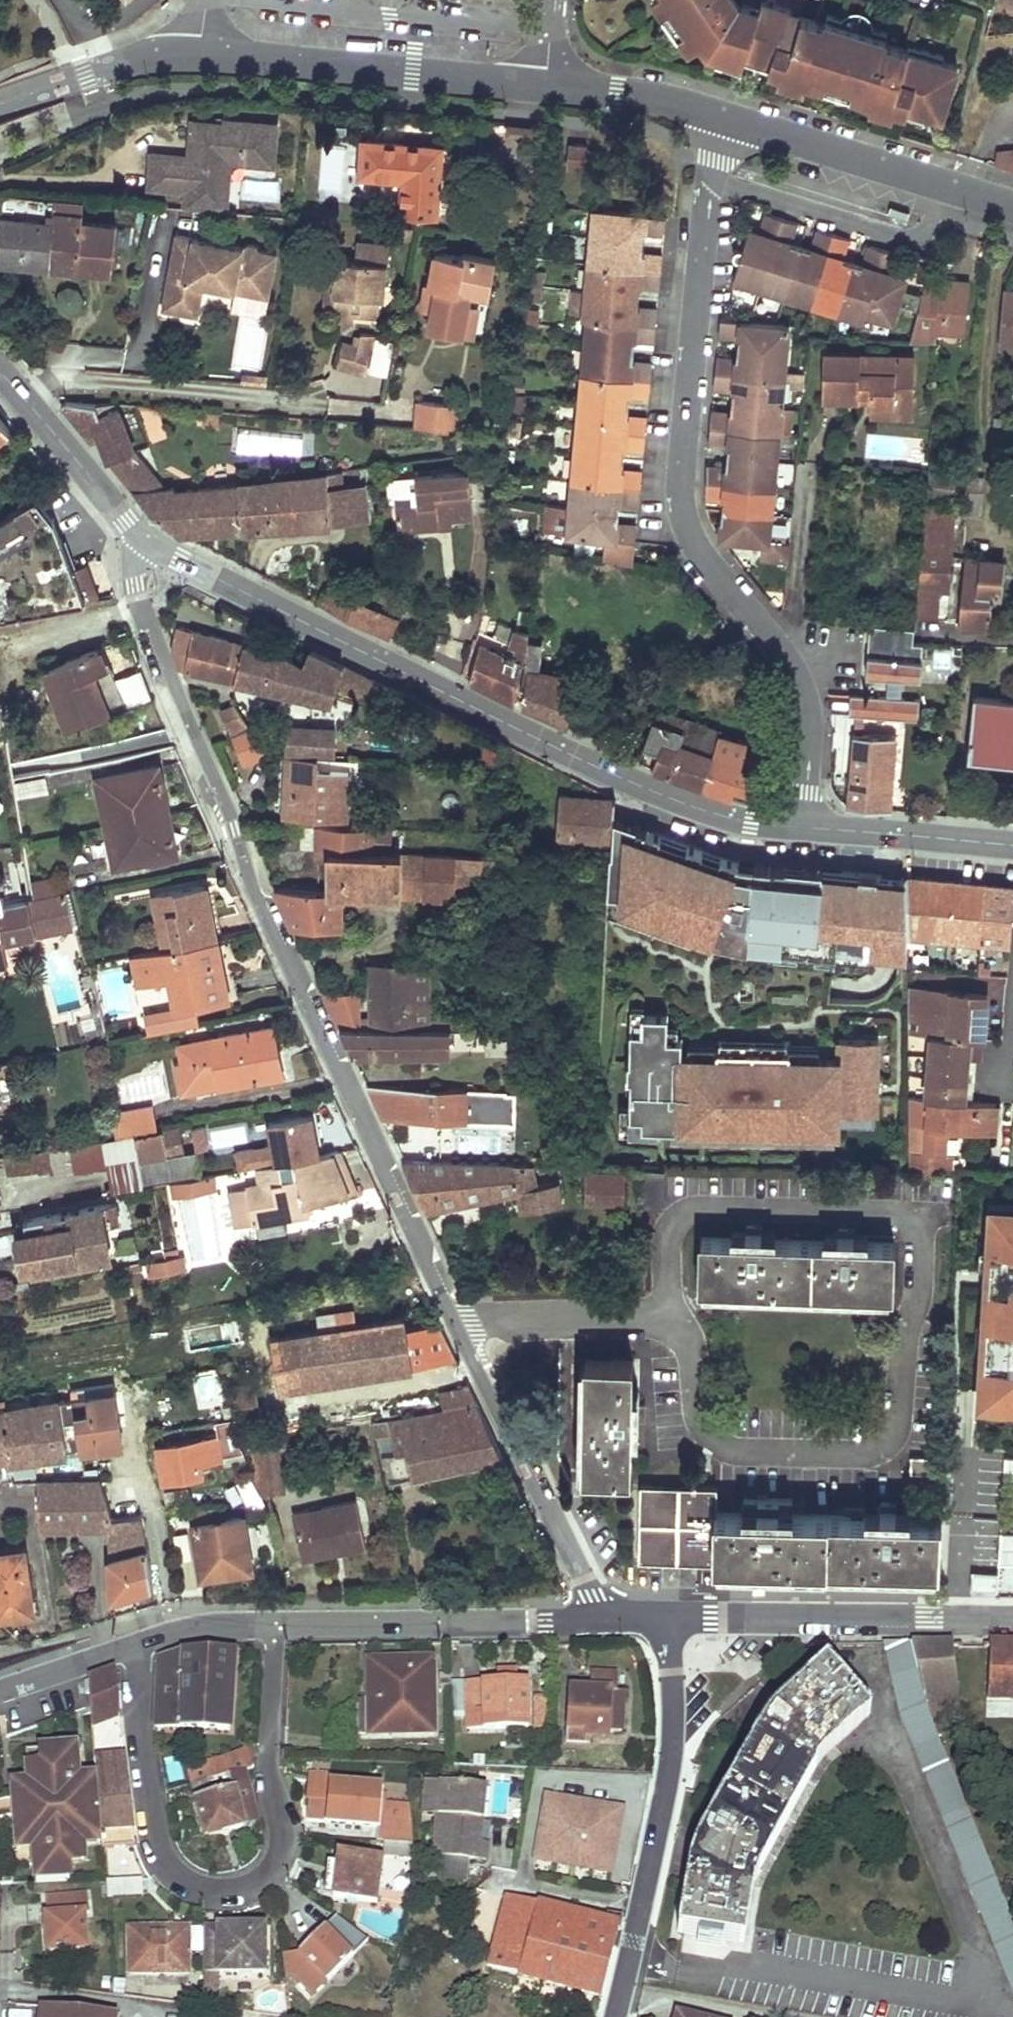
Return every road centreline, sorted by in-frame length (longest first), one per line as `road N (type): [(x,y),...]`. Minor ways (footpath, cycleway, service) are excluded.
road 1 (residential): [(598,1617),(178,715),(137,587),(149,541)]
road 2 (residential): [(805,827),(803,678),(703,555),(688,515),(682,455),(713,160),(724,118)]
road 3 (secondary): [(805,827),(714,813),(631,782),(149,541)]
road 4 (unclassified): [(0,1692),(199,1626),(598,1617)]
road 5 (residential): [(614,2016),(673,1767),(662,1615)]
road 6 (residential): [(1012,1618),(662,1615)]
road 7 (residential): [(204,56),(546,84)]
road 8 (residential): [(724,118),(1012,206)]
road 9 (secondary): [(149,541),(0,371)]
road 10 (residential): [(0,105),(125,62),(204,56)]
road 11 (secondary): [(1012,844),(805,827)]
road 12 (residential): [(546,84),(650,96),(724,118)]

